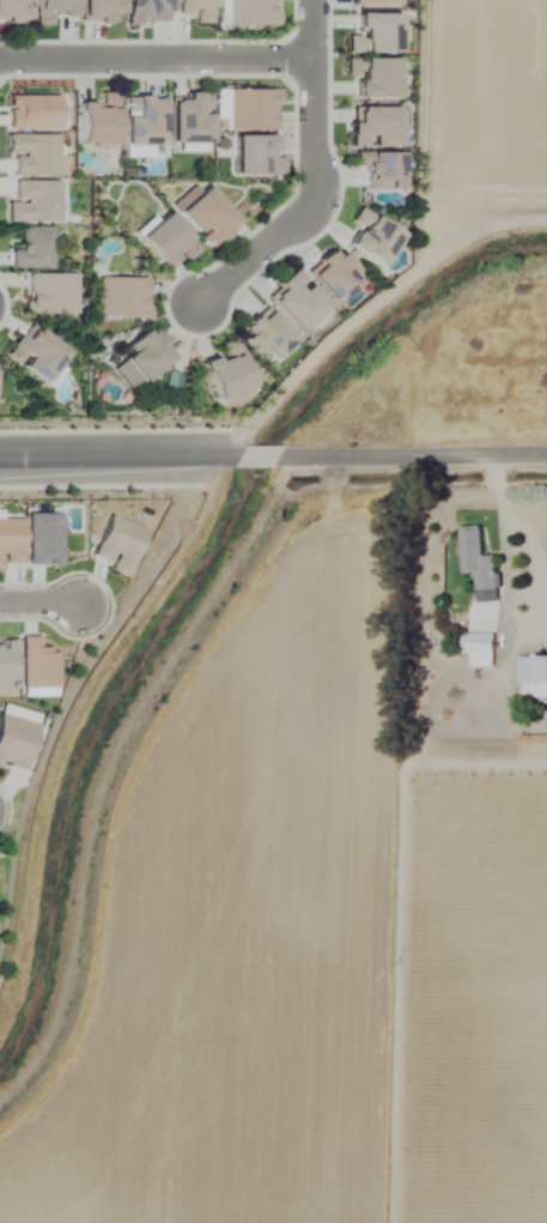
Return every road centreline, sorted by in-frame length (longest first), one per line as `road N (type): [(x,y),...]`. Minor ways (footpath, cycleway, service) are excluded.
road 1 (residential): [(546,455),(0,462)]
road 2 (residential): [(199,304),(315,206),(314,0)]
road 3 (residential): [(315,61),(0,61)]

